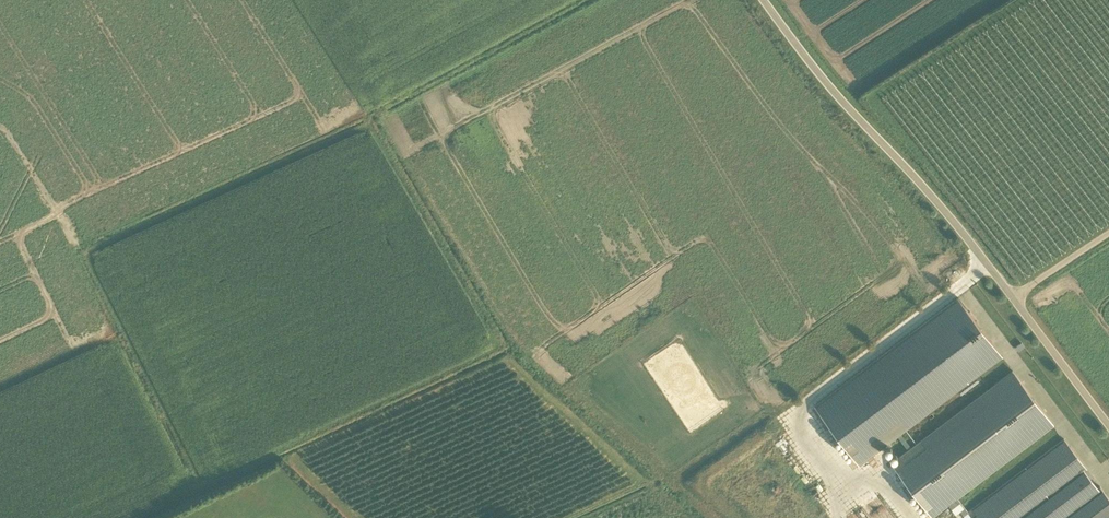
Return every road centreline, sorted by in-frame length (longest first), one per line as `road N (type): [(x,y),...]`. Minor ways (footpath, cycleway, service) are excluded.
road 1 (unclassified): [(1011,296),(764,0)]
road 2 (unclassified): [(1108,425),(1011,296)]

